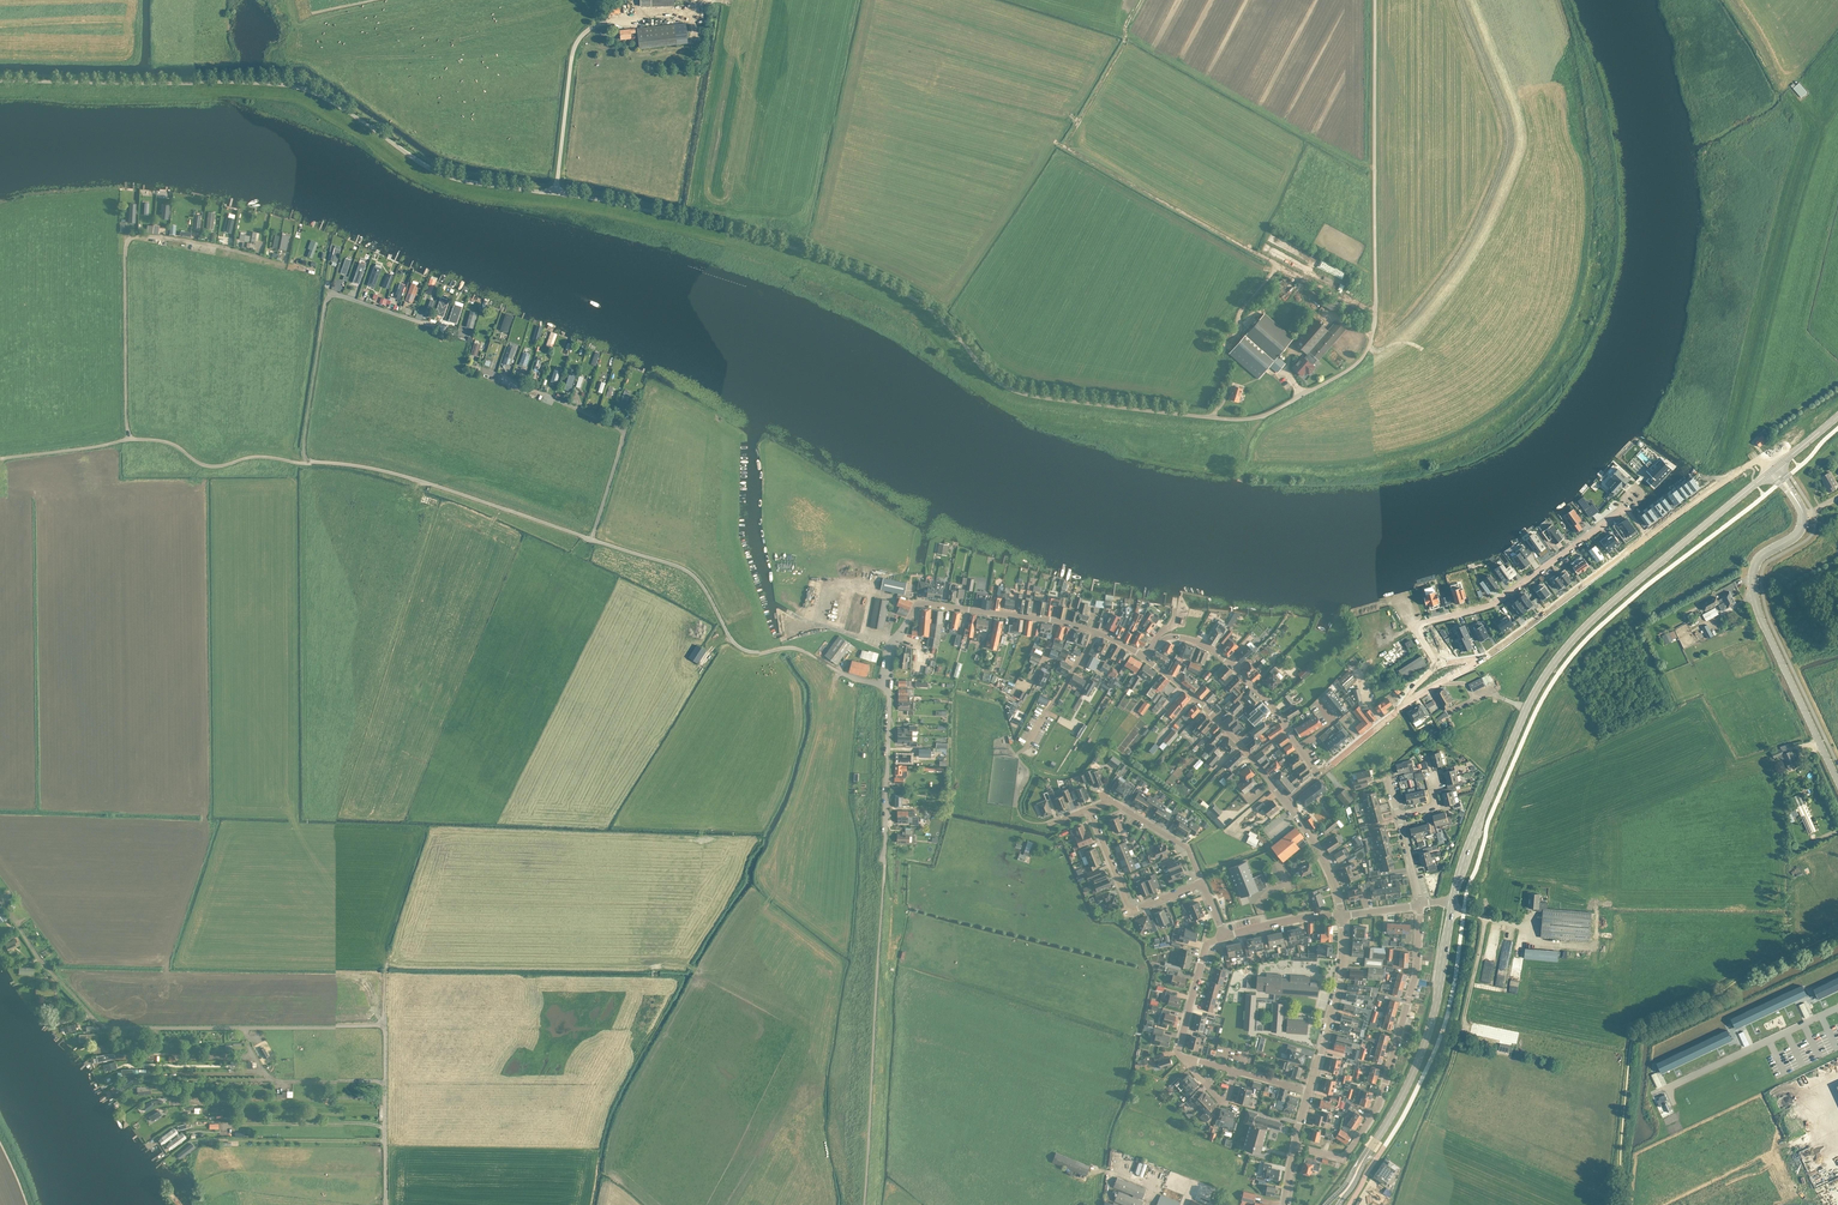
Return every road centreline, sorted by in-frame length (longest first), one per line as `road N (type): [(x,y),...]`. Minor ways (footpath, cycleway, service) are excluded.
road 1 (unclassified): [(0,79),(297,87),(448,177),(602,200),(850,266),(932,310),(986,371),(1021,391),(1246,417),(1344,370),(1371,340),(1374,0)]
road 2 (unclassified): [(885,683),(850,675),(795,646),(743,649),(702,585),(678,567),(399,475),(305,461)]
road 3 (track): [(386,1204),(384,1026),(106,1025),(47,966),(0,898)]
road 4 (secondary): [(1453,900),(1472,835),(1547,672),(1617,598),(1770,472)]
road 5 (track): [(128,437),(127,239),(188,240),(284,263)]
road 6 (residential): [(1437,664),(1420,625),(1507,596),(1625,508),(1647,538)]
road 7 (residential): [(1294,1145),(1344,1155),(1379,1103),(1415,974),(1420,904)]
road 8 (unclassified): [(0,457),(128,437),(165,440),(210,465),(259,454),(305,461)]
road 9 (tertiary): [(1837,783),(1753,591),(1758,559),(1802,528)]
road 10 (secondary): [(1361,1162),(1424,1042),(1453,900)]
road 11 (track): [(305,461),(328,295),(425,323)]
road 12 (track): [(591,539),(623,430),(484,372)]
road 13 (residential): [(885,683),(891,643),(917,600),(1056,618)]
road 14 (residential): [(1478,661),(1647,538)]
road 15 (residential): [(1287,800),(1214,715),(1144,655)]
road 16 (residential): [(1299,744),(1217,651),(1178,635),(1157,641)]
road 17 (residential): [(1309,1091),(1339,979),(1341,914)]
road 18 (residential): [(884,856),(885,683)]
road 19 (residential): [(1202,881),(1188,849),(1111,800),(1090,807)]
road 20 (residential): [(1016,754),(1095,629)]
road 21 (residential): [(1186,1057),(1177,1051),(1206,942),(1224,935)]
road 22 (residential): [(1341,914),(1327,864),(1287,800)]
road 23 (residential): [(1647,538),(1749,464)]
road 24 (track): [(1484,916),(1463,1020),(1475,1030)]

